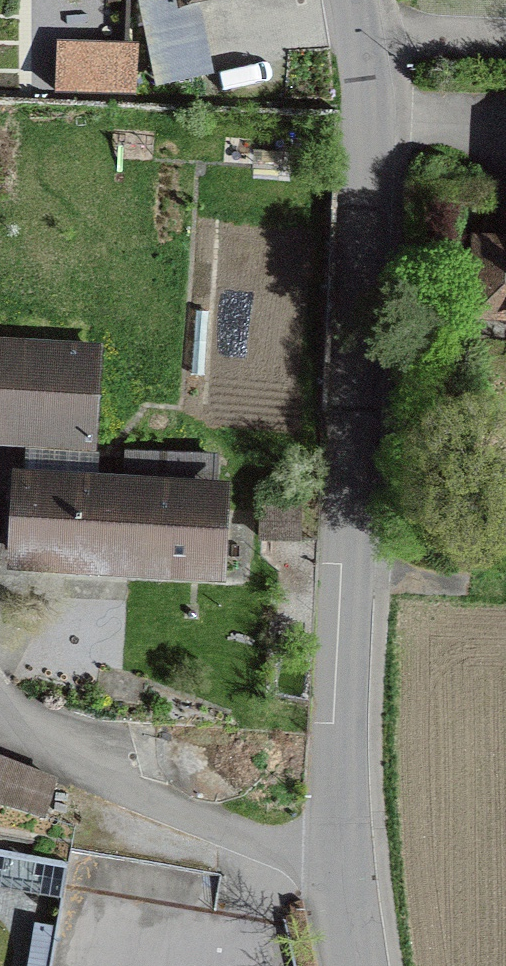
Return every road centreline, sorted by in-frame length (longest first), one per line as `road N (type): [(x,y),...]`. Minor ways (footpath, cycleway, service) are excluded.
road 1 (residential): [(351,0),(369,164),(338,807),(355,965)]
road 2 (track): [(348,579),(505,588)]

